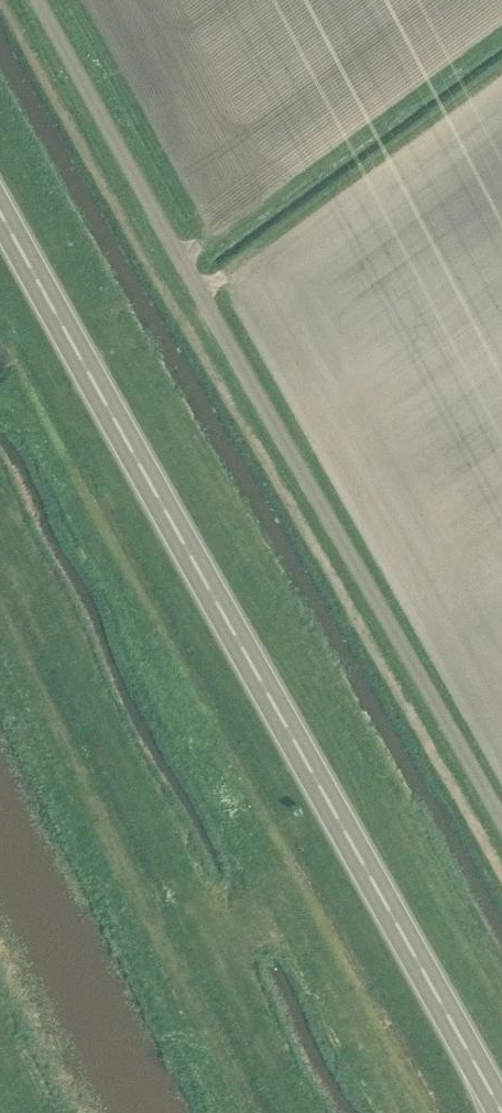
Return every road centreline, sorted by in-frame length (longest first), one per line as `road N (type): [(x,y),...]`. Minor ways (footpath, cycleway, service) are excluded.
road 1 (trunk): [(501,1105),(0,198)]
road 2 (unclassified): [(501,803),(37,0)]

